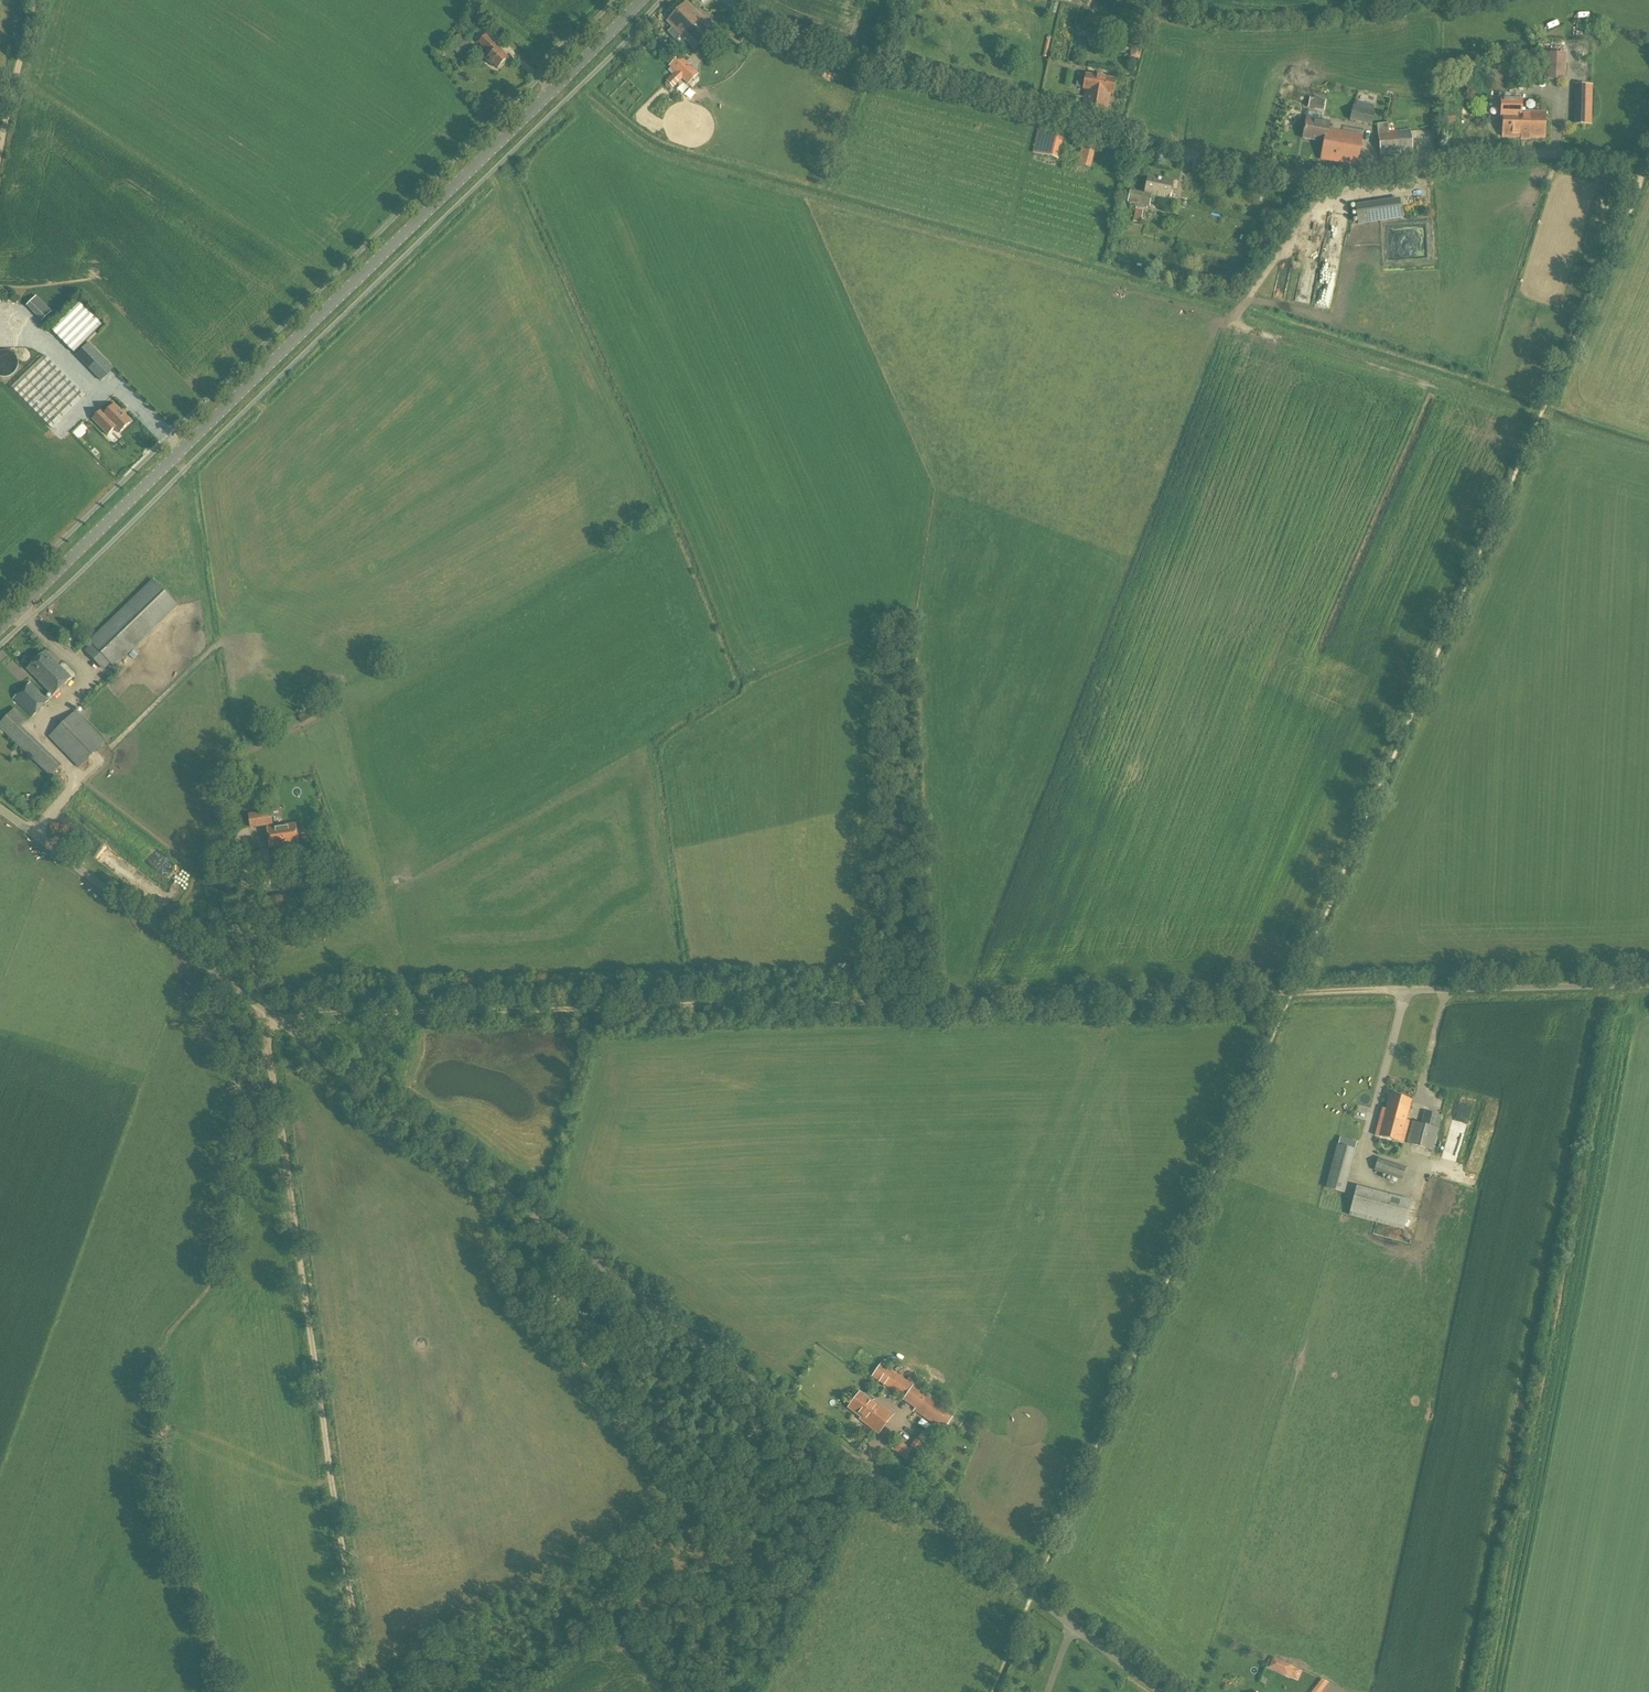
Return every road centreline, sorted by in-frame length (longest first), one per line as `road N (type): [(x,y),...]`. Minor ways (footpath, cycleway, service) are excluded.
road 1 (unclassified): [(1158,1691),(0,807)]
road 2 (track): [(360,1638),(186,468),(177,454)]
road 3 (track): [(273,1014),(1401,990)]
road 4 (unclassified): [(1648,162),(1533,155),(1291,178),(792,35),(727,0)]
road 5 (tertiary): [(0,632),(639,0)]
road 6 (unclassified): [(1401,990),(1648,985)]
road 7 (track): [(0,150),(34,0)]

